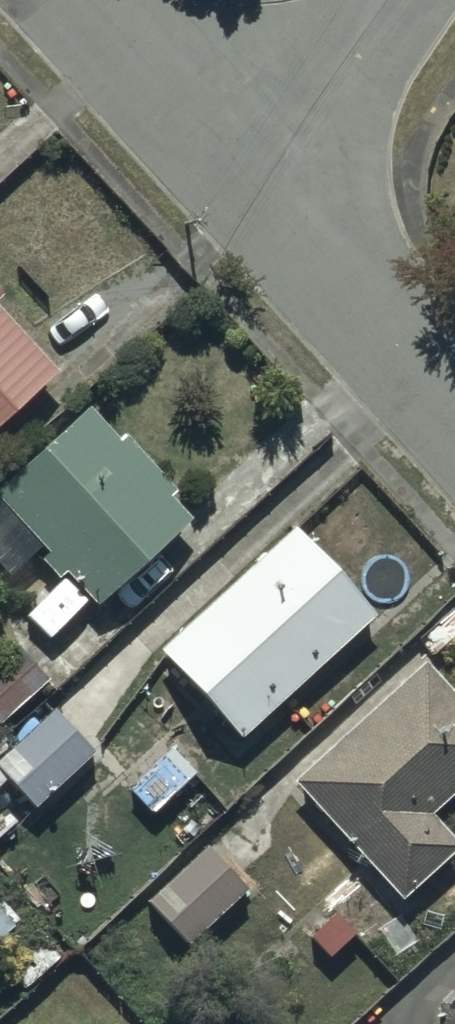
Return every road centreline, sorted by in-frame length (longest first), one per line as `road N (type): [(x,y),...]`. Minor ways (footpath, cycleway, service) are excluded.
road 1 (residential): [(258,193),(454,407)]
road 2 (residential): [(80,0),(258,193)]
road 3 (residential): [(393,0),(258,193)]

